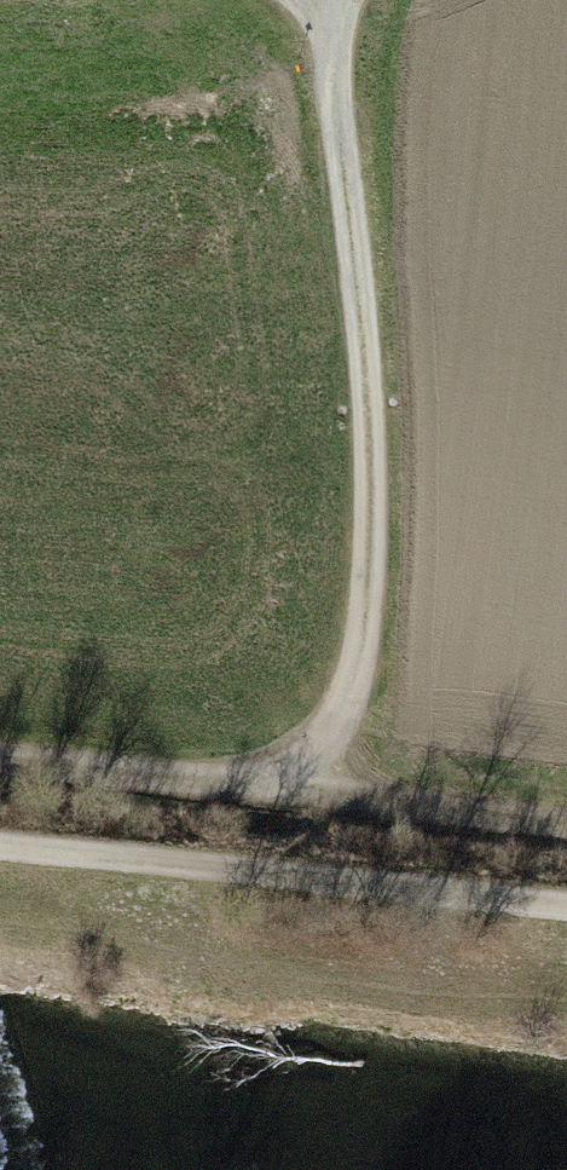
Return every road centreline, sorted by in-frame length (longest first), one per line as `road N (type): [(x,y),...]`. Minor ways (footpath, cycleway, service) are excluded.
road 1 (track): [(332,794),(366,590),(366,334),(323,0)]
road 2 (track): [(566,901),(0,838)]
road 3 (track): [(566,820),(0,759)]

